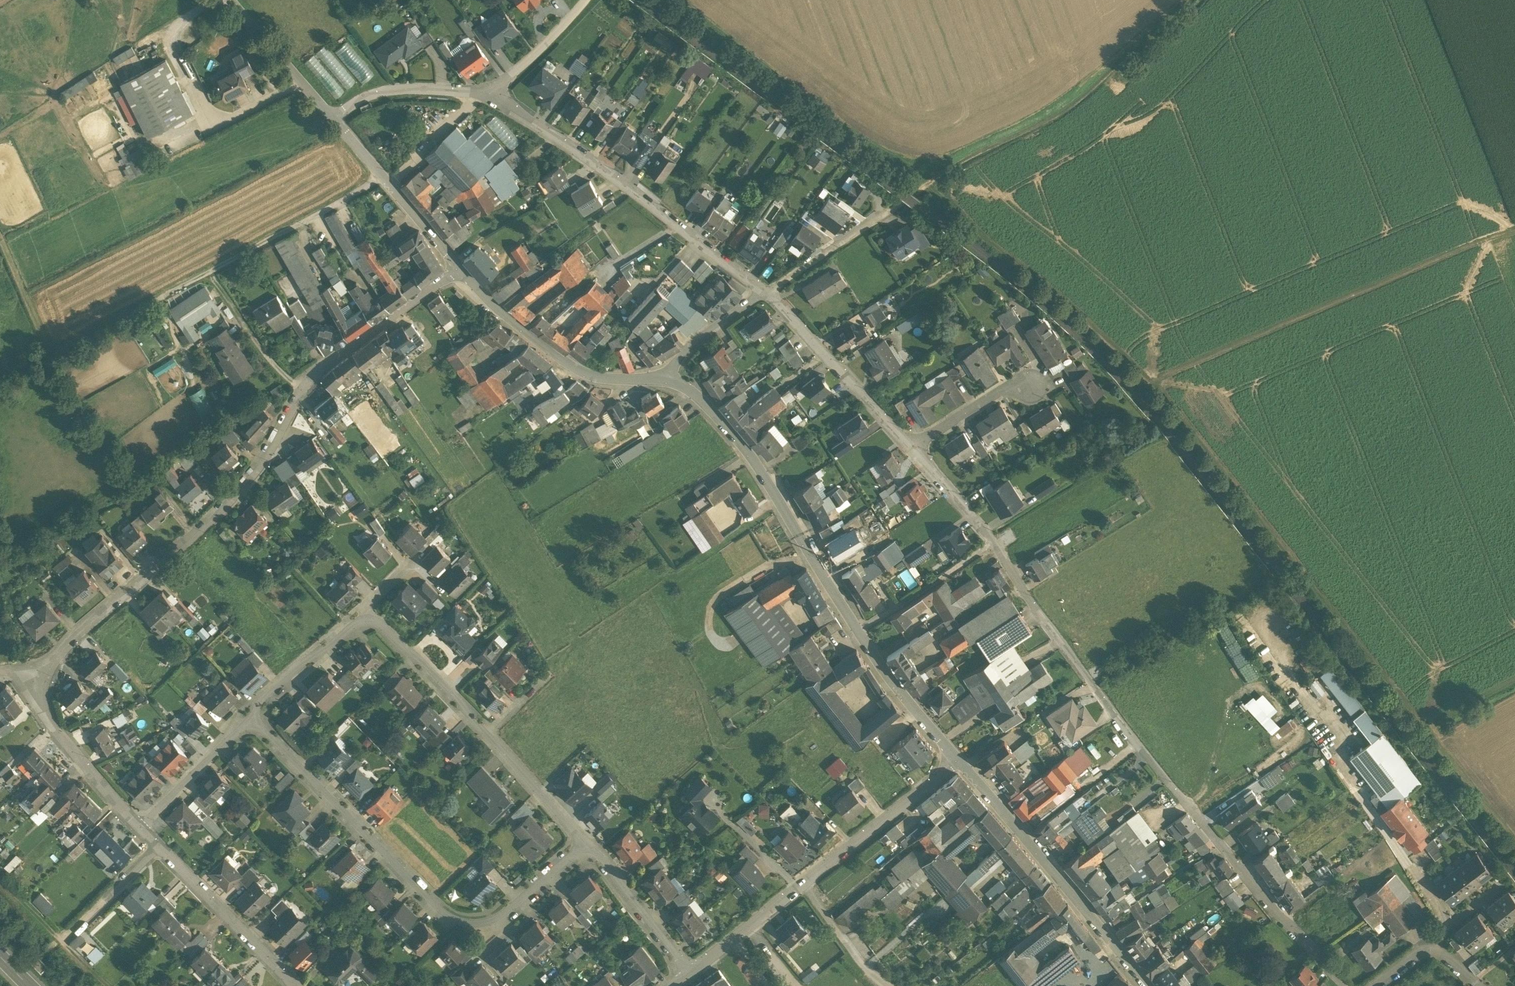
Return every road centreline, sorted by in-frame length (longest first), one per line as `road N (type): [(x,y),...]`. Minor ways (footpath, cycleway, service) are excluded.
road 1 (track): [(679,0),(928,186),(1149,381),(1514,838)]
road 2 (residential): [(139,827),(51,723),(42,695),(50,661),(237,494),(318,371),(455,267)]
road 3 (residential): [(993,543),(1237,869),(1344,985)]
road 4 (residential): [(253,719),(440,908),(467,922),(508,912),(585,845)]
road 5 (track): [(384,177),(0,378)]
road 6 (track): [(1514,231),(1149,381)]
road 7 (residential): [(957,760),(693,973)]
road 8 (residential): [(491,96),(633,190),(764,292)]
road 9 (track): [(928,186),(1062,112),(1190,0)]
road 10 (residential): [(856,631),(742,444),(691,390),(669,382)]
road 11 (residential): [(1146,985),(957,760)]
road 12 (residential): [(669,382),(607,380),(580,369),(455,267)]
road 13 (residential): [(764,292),(910,444)]
road 14 (residential): [(297,985),(159,847)]
road 15 (residential): [(491,734),(368,616)]
road 16 (residential): [(693,973),(585,845)]
road 17 (residential): [(333,118),(381,91),(491,96)]
road 18 (residential): [(957,760),(887,682),(856,631)]
road 19 (residential): [(856,631),(993,543)]
road 20 (residential): [(253,719),(139,827)]
road 21 (residential): [(368,616),(259,702),(253,719)]
road 22 (unclassified): [(333,118),(234,0)]
road 23 (track): [(212,267),(263,351),(303,389)]
road 24 (residential): [(764,292),(893,210)]
road 25 (track): [(0,878),(107,985)]
road 26 (residential): [(455,267),(361,149)]
road 27 (residential): [(585,845),(491,734)]
road 28 (residential): [(910,444),(1016,380),(1031,383)]
road 29 (residential): [(60,940),(159,847)]
road 30 (residential): [(491,96),(587,0)]
road 31 (residential): [(669,382),(675,362),(703,335),(764,292)]
road 32 (residential): [(910,444),(993,543)]
road 33 (track): [(51,351),(0,236)]

